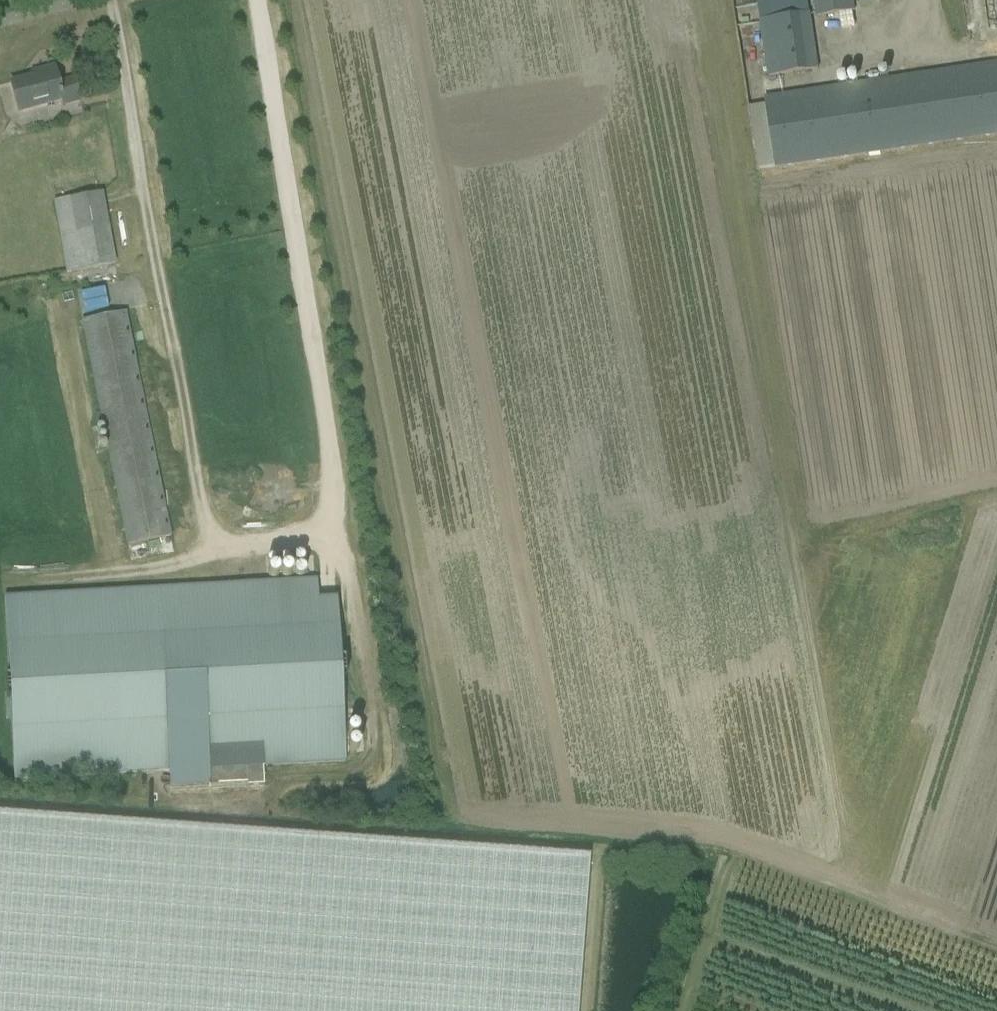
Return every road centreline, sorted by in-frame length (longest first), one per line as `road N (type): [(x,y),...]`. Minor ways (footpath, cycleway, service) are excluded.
road 1 (track): [(611,815),(996,943)]

